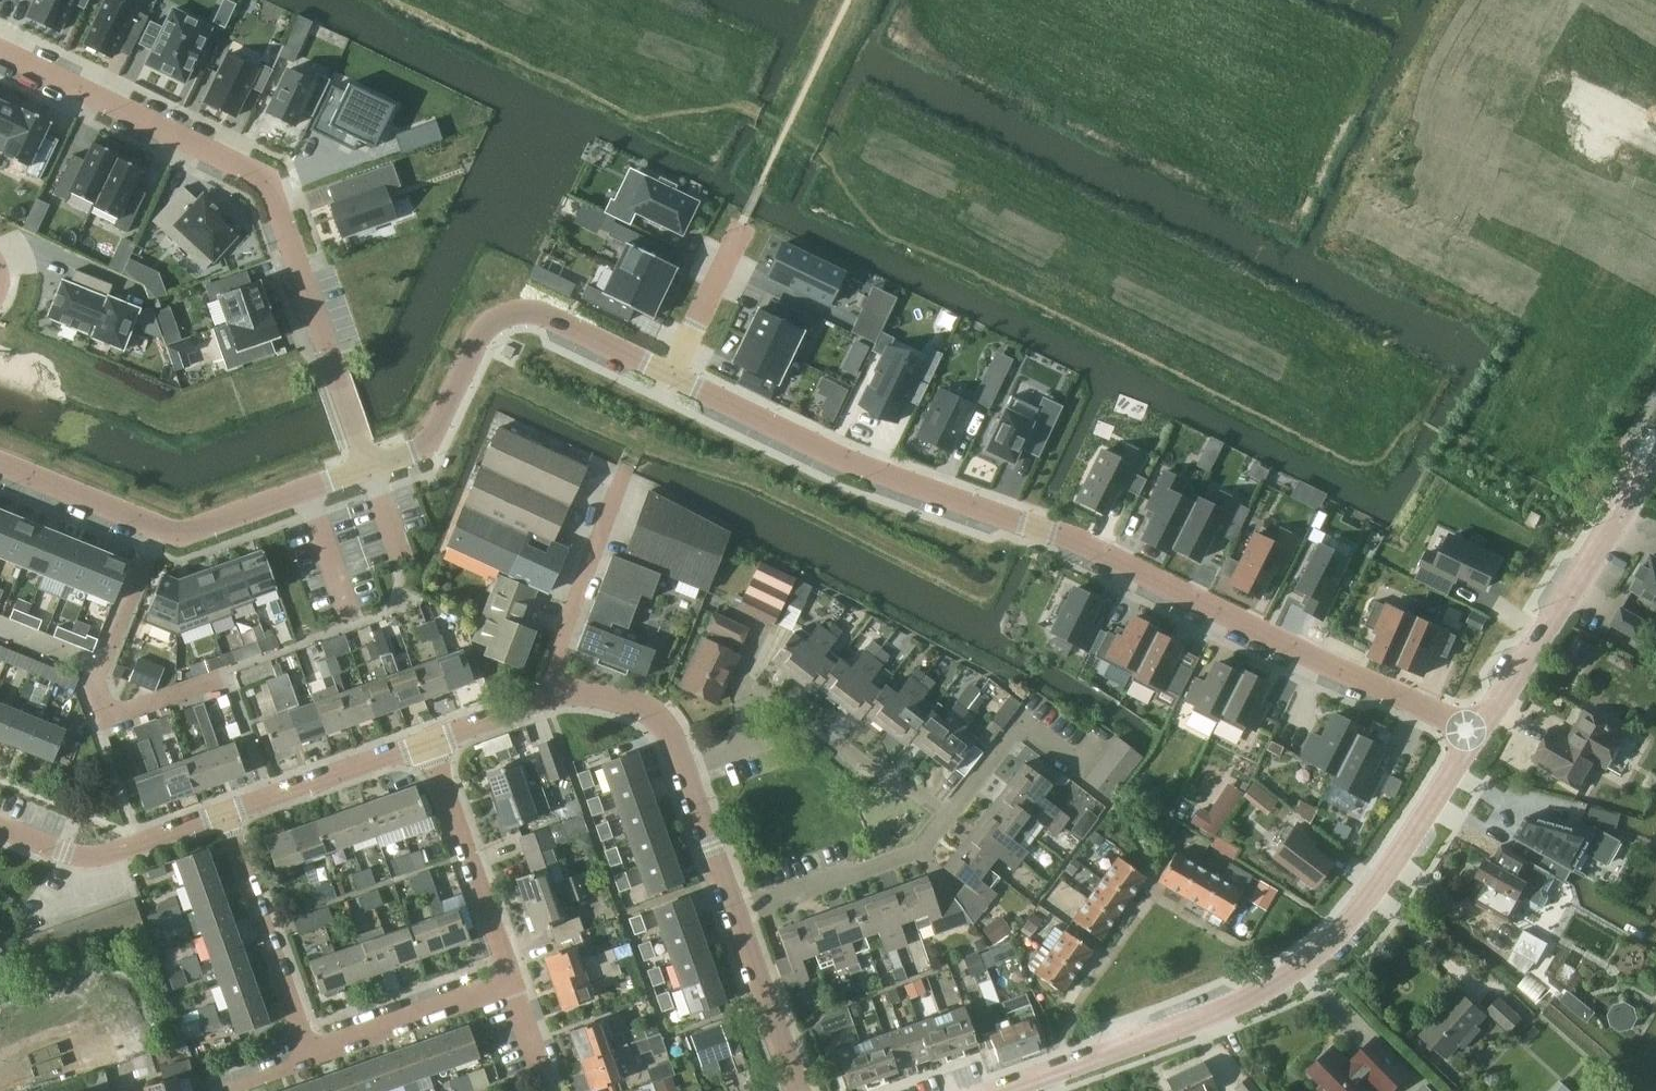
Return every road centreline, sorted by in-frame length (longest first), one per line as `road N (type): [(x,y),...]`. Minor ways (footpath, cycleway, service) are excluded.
road 1 (residential): [(670,377),(853,461),(1064,538),(1475,732)]
road 2 (tertiary): [(979,1090),(1217,1006),(1307,958),(1362,907),(1475,732)]
road 3 (residential): [(369,465),(270,182),(0,50)]
road 4 (residential): [(1104,730),(1079,763),(1026,722),(921,858),(739,918)]
road 5 (residential): [(0,462),(173,532),(369,465)]
road 6 (residential): [(369,465),(427,443),(497,319),(547,316),(670,377)]
road 7 (tertiary): [(1475,732),(1655,441)]
road 8 (residential): [(554,698),(628,707),(672,736),(739,918)]
road 9 (residential): [(518,979),(436,739)]
road 10 (residential): [(311,1049),(223,814)]
road 11 (residential): [(554,698),(555,656),(626,467)]
road 12 (residential): [(0,826),(88,857),(223,814)]
road 13 (residential): [(223,814),(436,739)]
road 14 (residential): [(311,1049),(518,979)]
road 15 (residential): [(739,918),(799,1090)]
road 16 (residential): [(741,226),(670,377)]
road 17 (residential): [(436,739),(554,698)]

